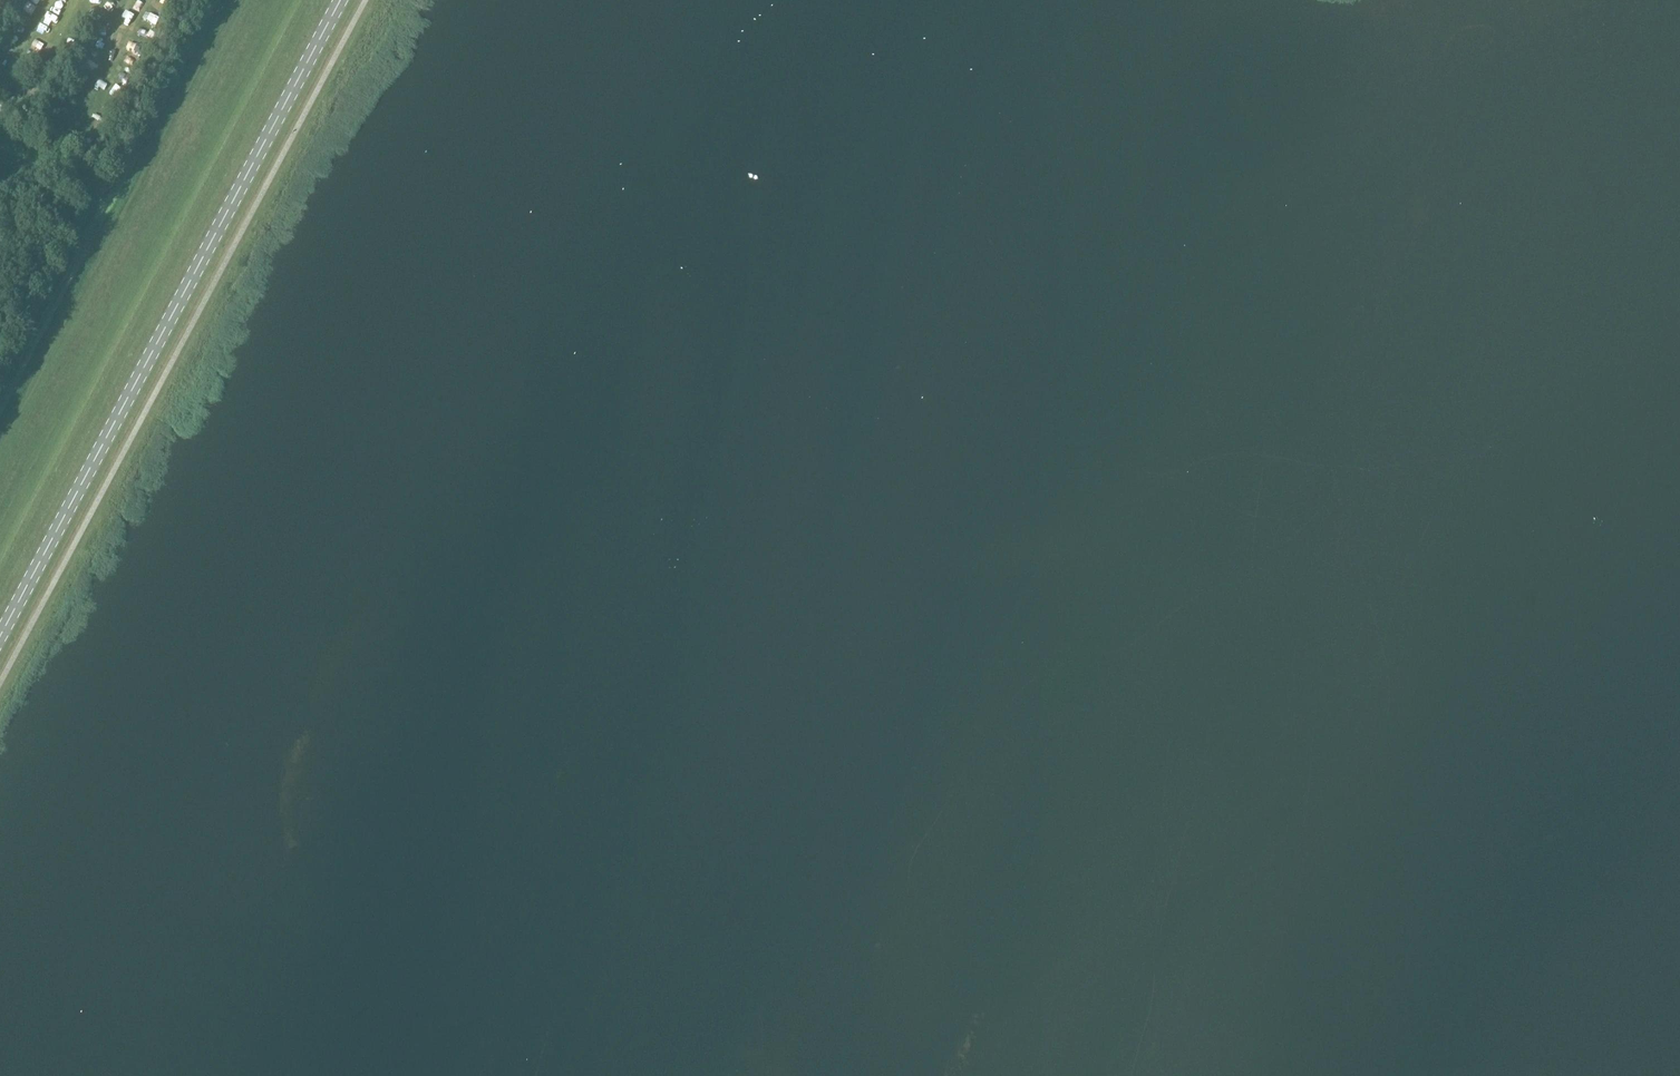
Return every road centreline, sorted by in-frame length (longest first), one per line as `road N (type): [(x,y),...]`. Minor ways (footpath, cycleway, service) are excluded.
road 1 (primary): [(0,636),(341,0)]
road 2 (track): [(210,0),(0,388)]

